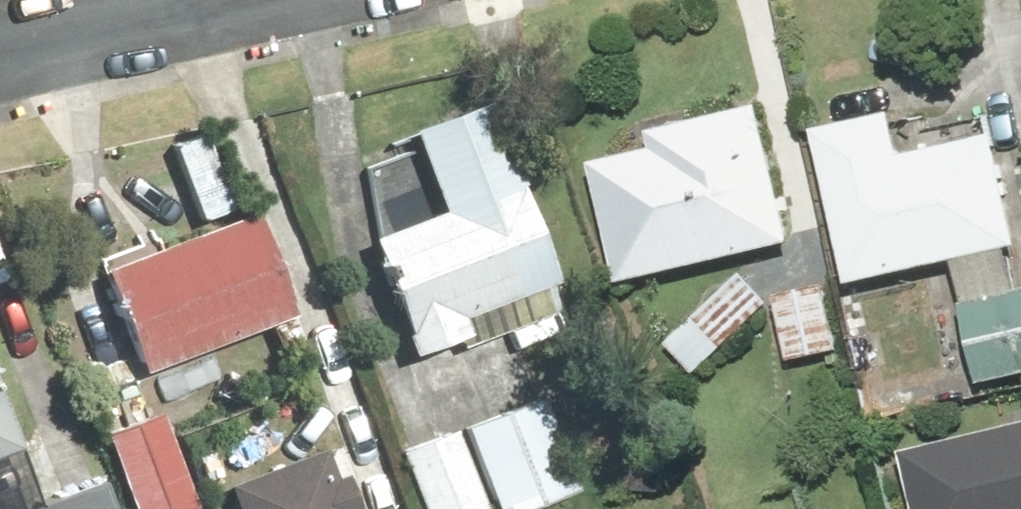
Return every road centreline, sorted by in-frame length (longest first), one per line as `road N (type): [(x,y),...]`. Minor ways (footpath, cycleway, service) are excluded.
road 1 (residential): [(213,0),(0,48)]

